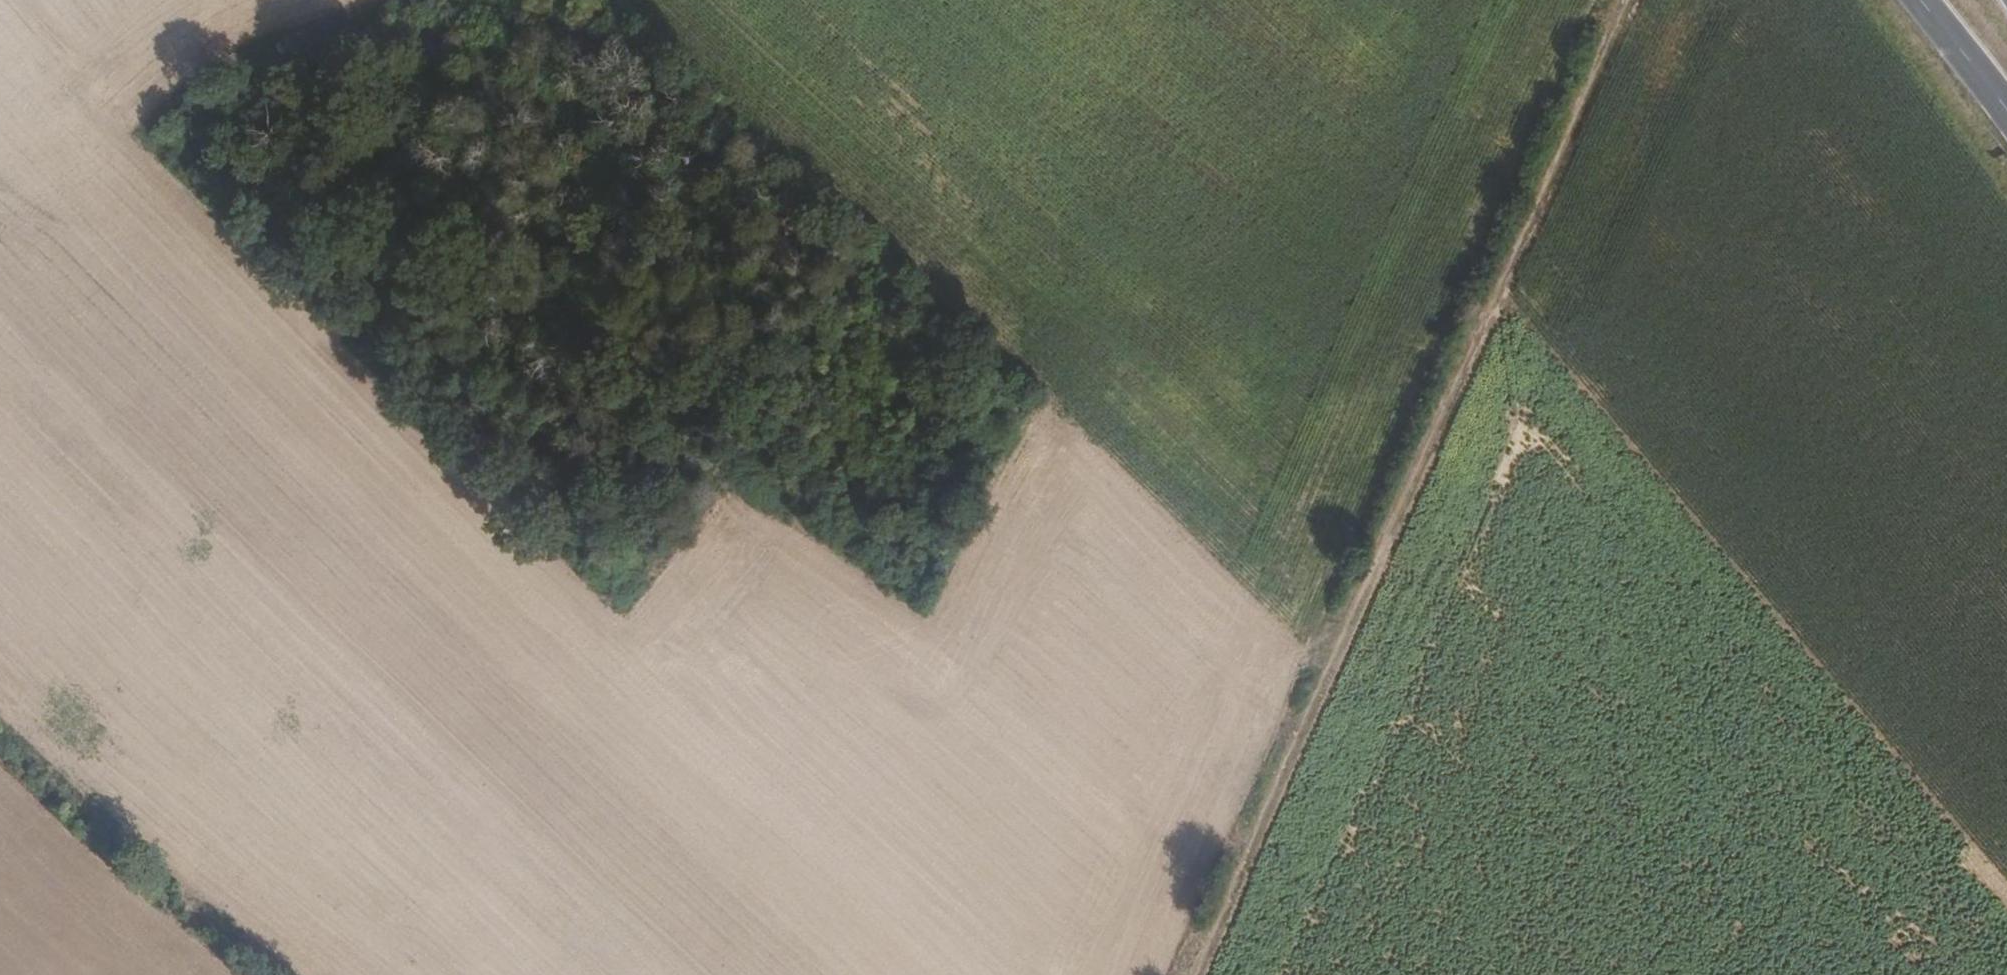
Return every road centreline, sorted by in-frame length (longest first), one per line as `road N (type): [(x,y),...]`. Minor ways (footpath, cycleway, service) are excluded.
road 1 (track): [(1204,974),(1627,0)]
road 2 (primary): [(1921,0),(2006,111)]

